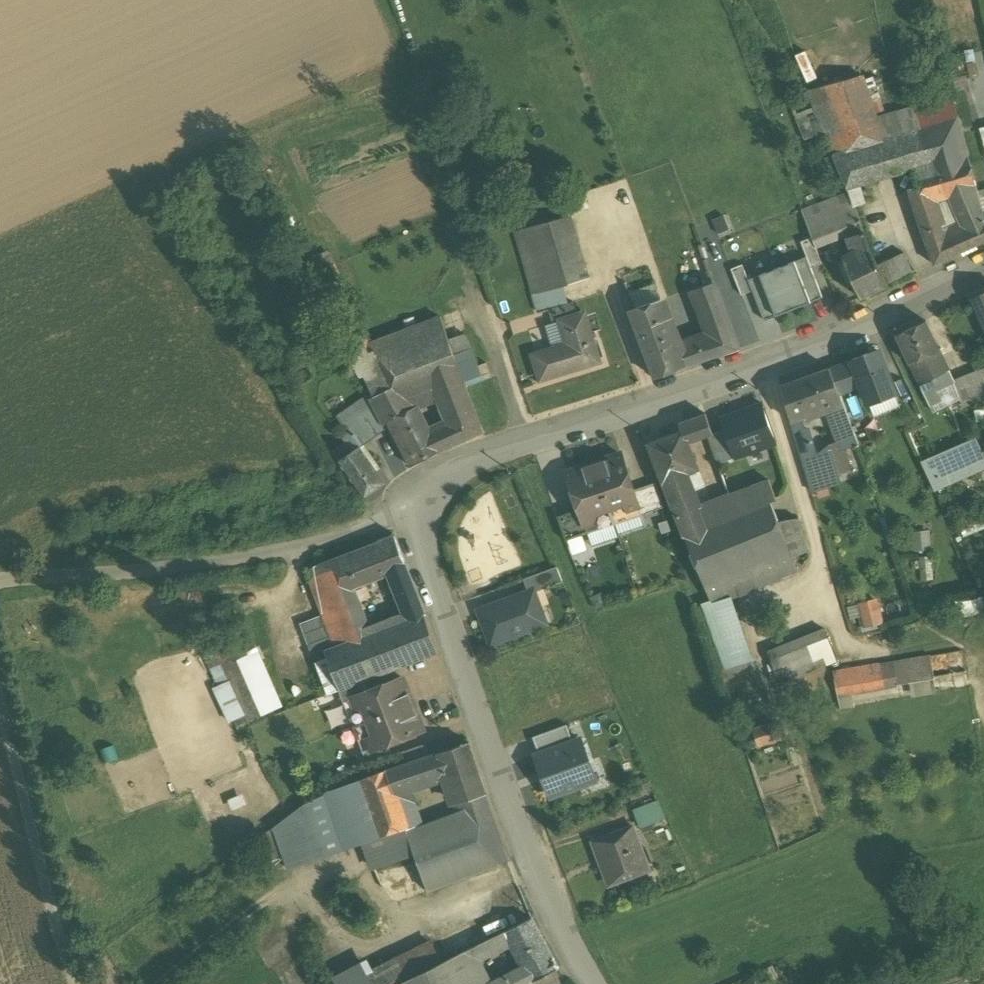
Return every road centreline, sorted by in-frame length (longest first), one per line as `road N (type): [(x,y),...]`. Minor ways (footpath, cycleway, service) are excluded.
road 1 (residential): [(983,272),(761,368),(476,460),(419,496),(417,528),(439,602),(528,854),(589,983)]
road 2 (track): [(415,512),(275,552),(0,581)]
road 3 (track): [(0,705),(76,983)]

